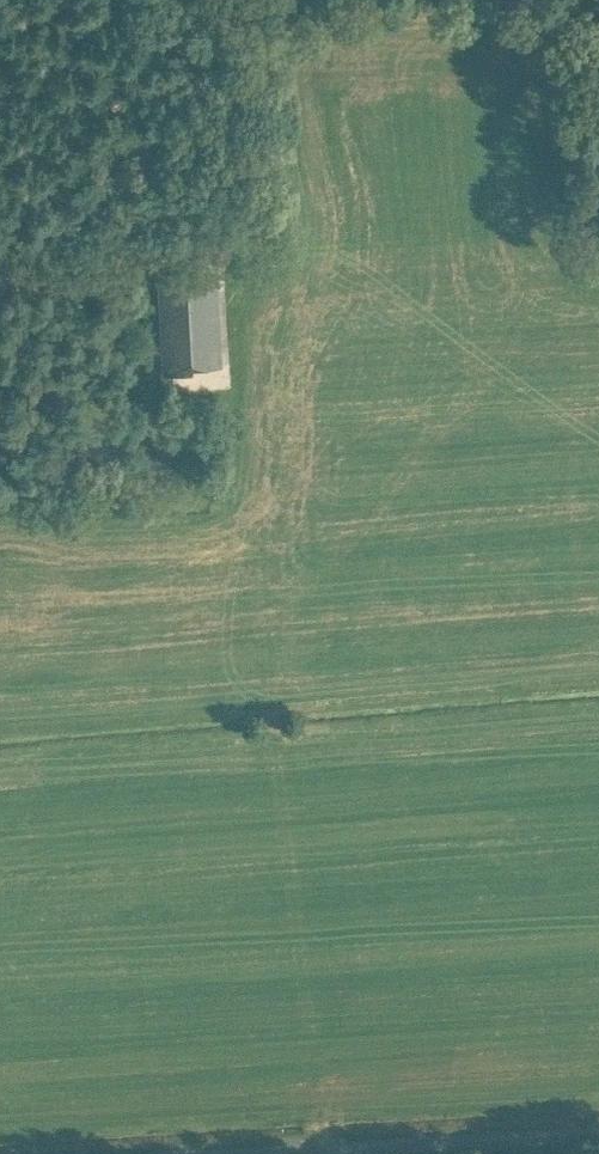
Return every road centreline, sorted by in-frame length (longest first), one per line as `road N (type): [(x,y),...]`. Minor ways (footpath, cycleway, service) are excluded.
road 1 (unclassified): [(598,1134),(243,1153)]

